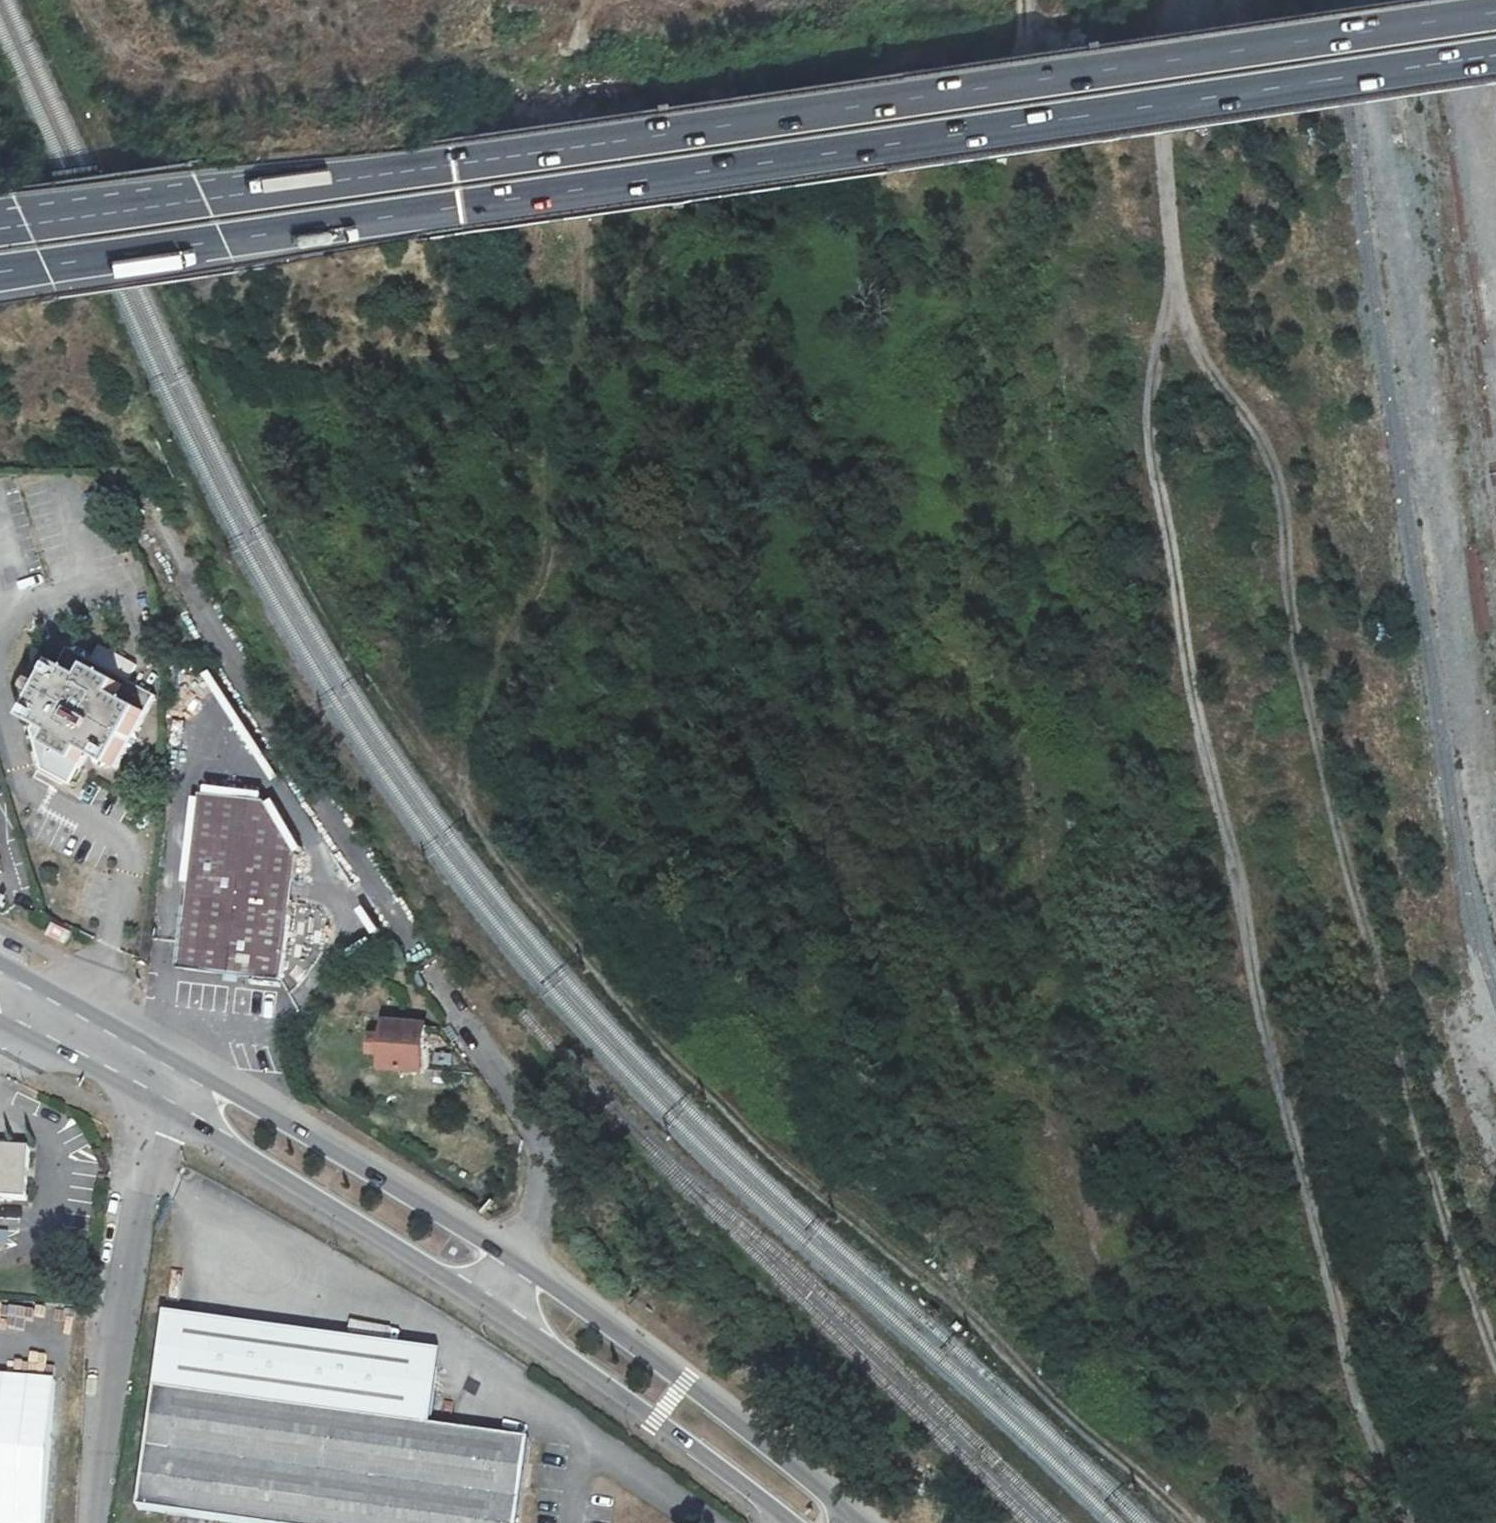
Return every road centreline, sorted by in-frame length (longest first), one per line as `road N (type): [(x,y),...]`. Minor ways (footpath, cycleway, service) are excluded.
road 1 (motorway): [(1495,9),(0,228)]
road 2 (motorway): [(0,272),(1495,53)]
road 3 (track): [(1406,1522),(1357,1393),(1262,1022),(1151,460),(1152,383)]
road 4 (track): [(1176,291),(1202,360),(1260,440),(1282,495),(1297,650),(1363,918),(1495,1361)]
road 5 (track): [(1182,1522),(927,1282),(755,1141),(668,1056),(404,731)]
road 6 (secondary): [(851,1522),(520,1266),(169,1063)]
road 7 (secondary): [(146,1107),(319,1204),(488,1314),(781,1522)]
road 8 (track): [(459,799),(491,694),(545,574),(548,461),(590,304)]
road 9 (unclassified): [(146,1107),(98,1522)]
road 10 (track): [(1152,383),(1176,291),(1161,148),(1181,0)]
road 11 (secondary): [(169,1063),(0,964)]
road 12 (secondary): [(0,1030),(146,1107)]

